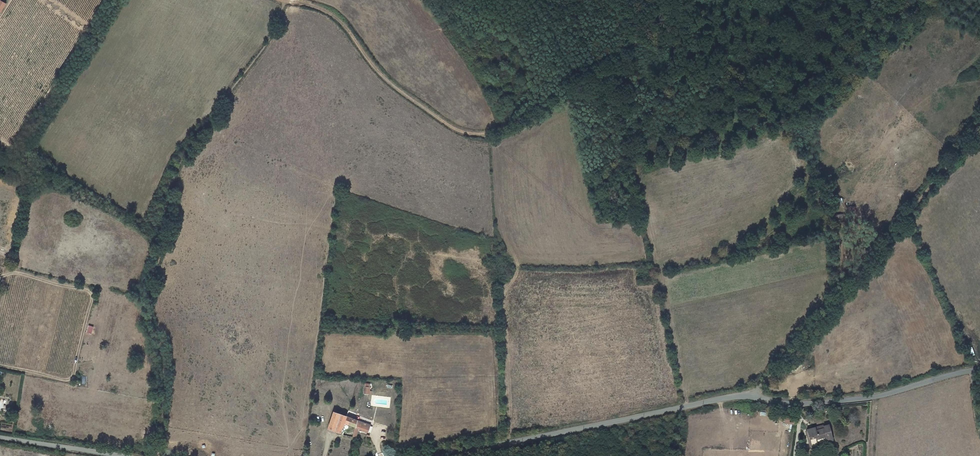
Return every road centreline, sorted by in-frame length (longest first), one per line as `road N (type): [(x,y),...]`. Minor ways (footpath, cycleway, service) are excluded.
road 1 (unclassified): [(979,370),(874,397),(803,403),(735,397),(438,455)]
road 2 (track): [(284,0),(326,11),(387,81),(475,135),(510,129),(577,75),(698,0)]
road 3 (track): [(754,395),(979,124)]

